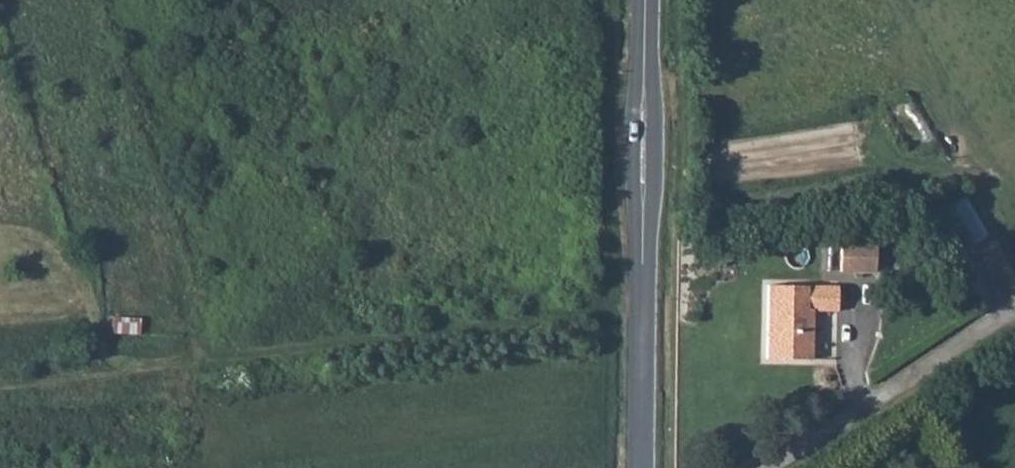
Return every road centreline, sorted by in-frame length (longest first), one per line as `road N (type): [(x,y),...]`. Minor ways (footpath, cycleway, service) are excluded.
road 1 (secondary): [(642,467),(647,0)]
road 2 (track): [(200,358),(557,319),(645,297)]
road 3 (unclassified): [(768,467),(1014,315)]

